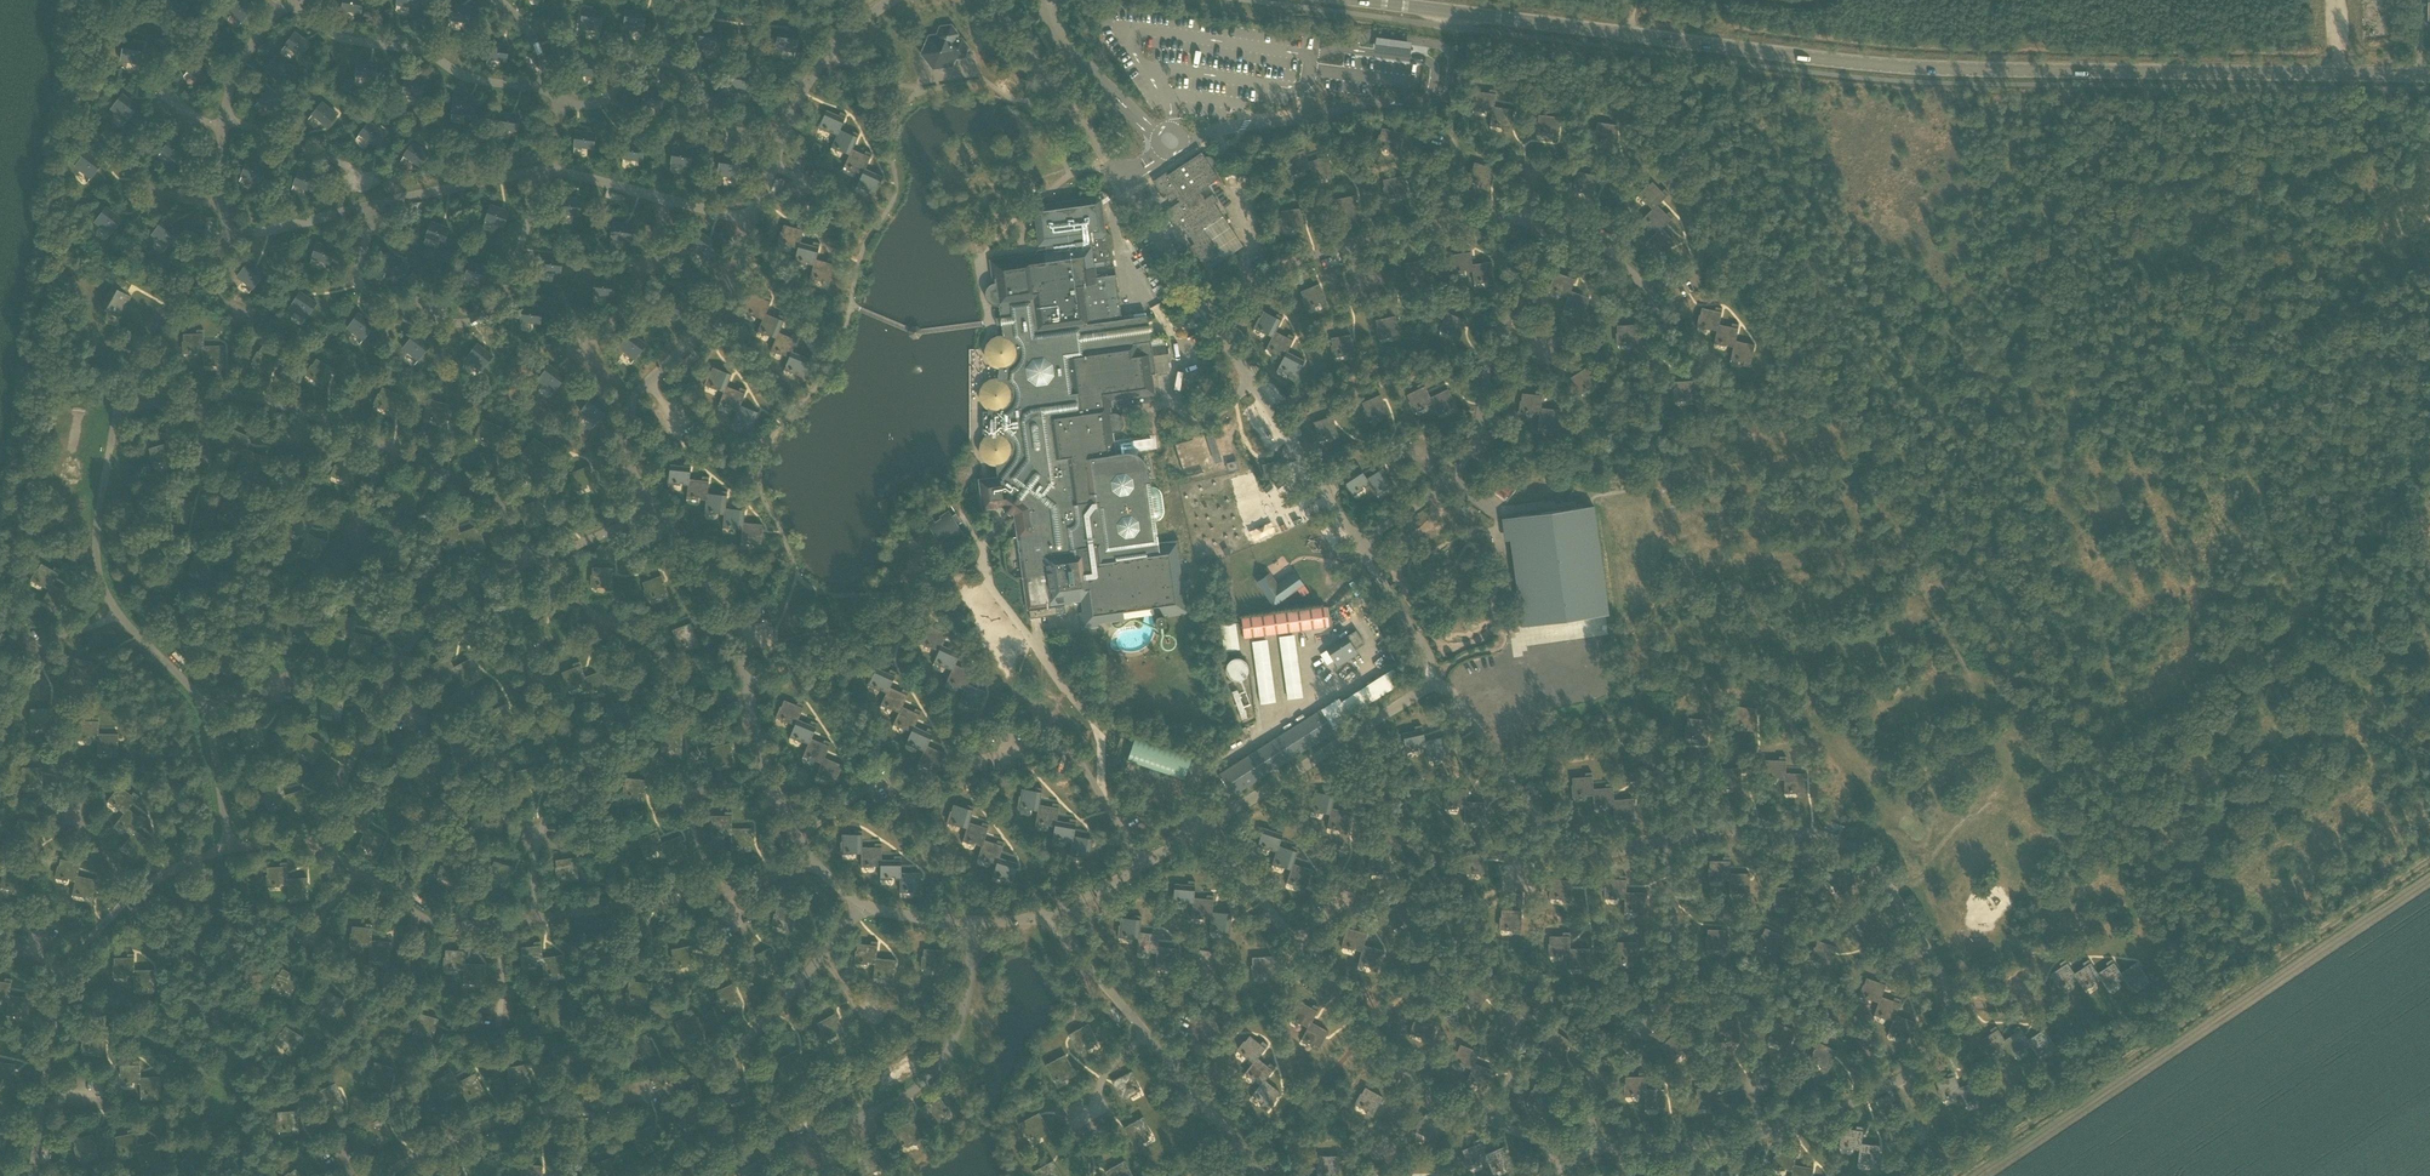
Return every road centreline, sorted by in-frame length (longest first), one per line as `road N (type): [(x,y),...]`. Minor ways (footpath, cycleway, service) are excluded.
road 1 (tertiary): [(2429,75),(1895,67),(1357,0)]
road 2 (track): [(2429,858),(1950,1175)]

